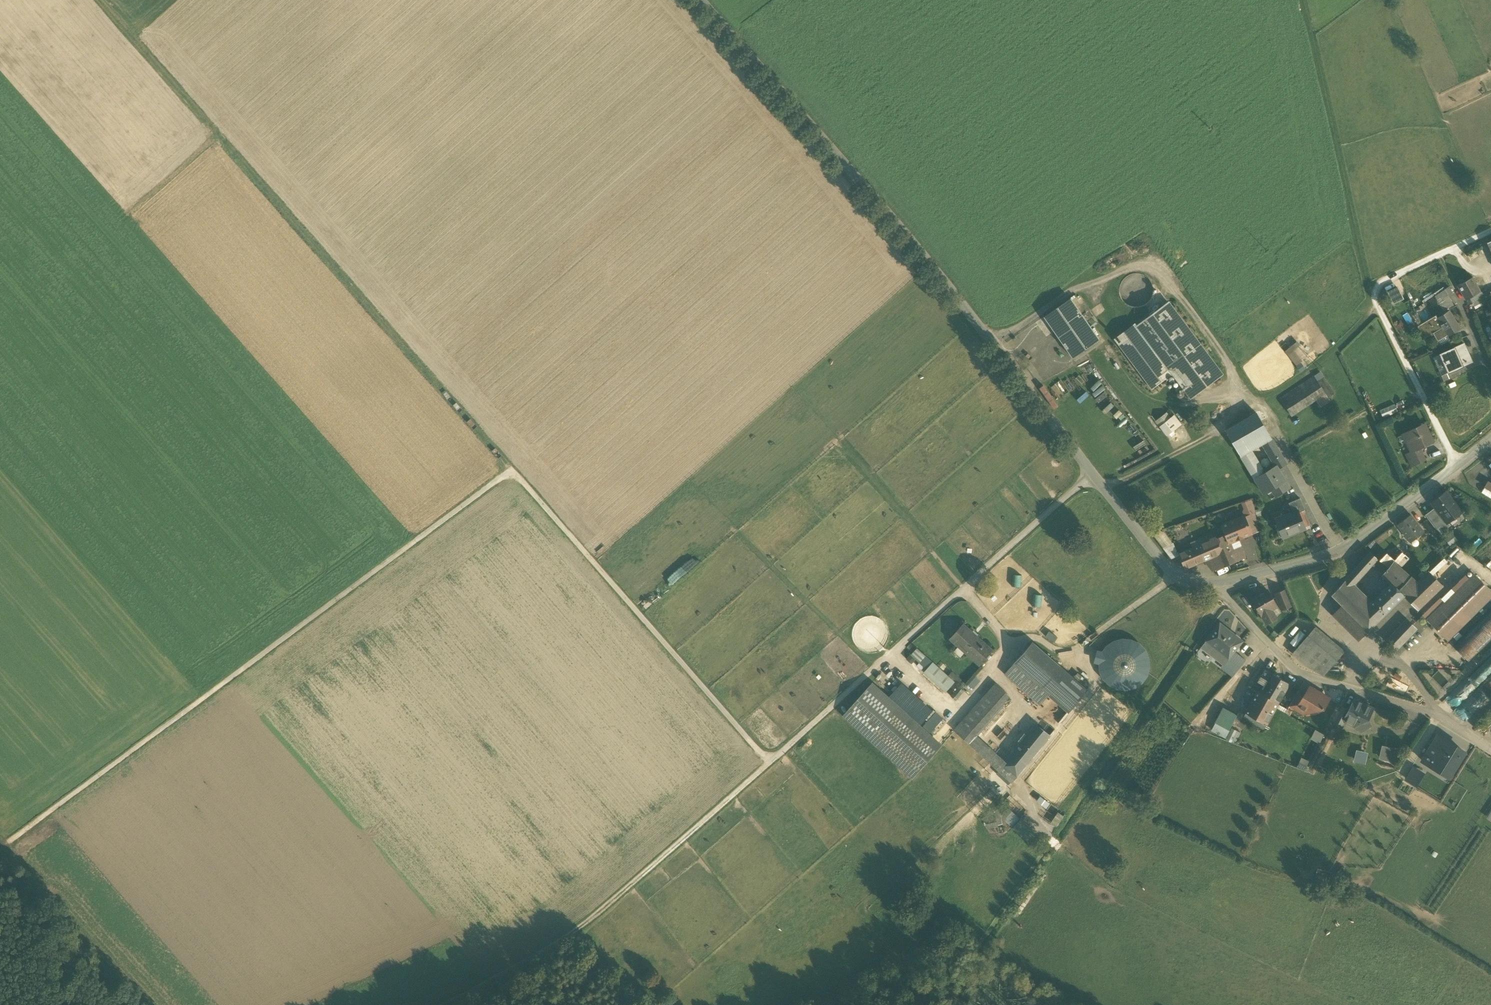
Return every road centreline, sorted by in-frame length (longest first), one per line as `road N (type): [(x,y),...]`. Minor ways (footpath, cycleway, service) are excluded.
road 1 (track): [(770,761),(512,470),(1,846)]
road 2 (track): [(512,470),(98,0)]
road 3 (unclassified): [(1091,475),(966,304),(700,0)]
road 4 (track): [(443,1004),(580,928),(770,761)]
road 5 (residential): [(1216,588),(1297,673),(1430,712),(1483,743)]
road 6 (residential): [(1490,440),(1334,552),(1216,588)]
road 7 (track): [(1371,288),(1302,0)]
road 8 (residential): [(1216,588),(1176,575),(1091,475)]
road 9 (track): [(1176,575),(1068,655)]

